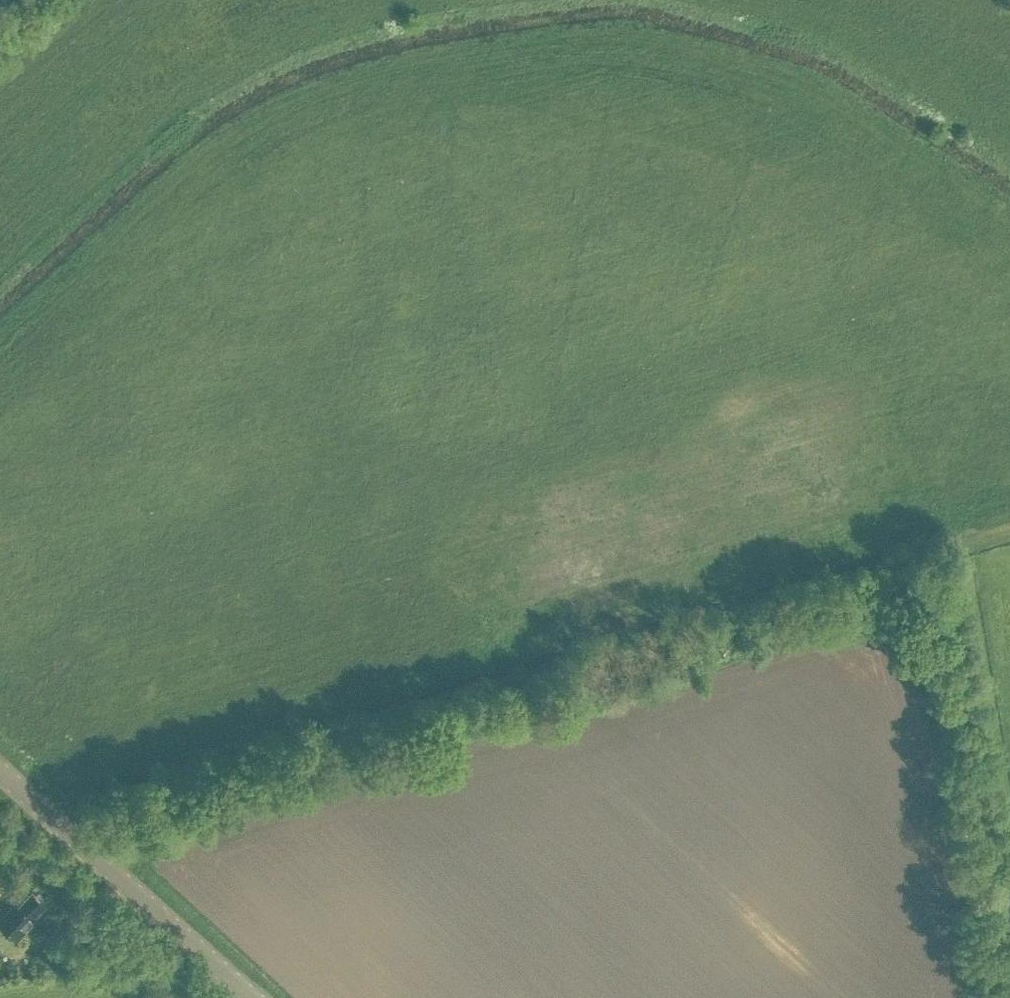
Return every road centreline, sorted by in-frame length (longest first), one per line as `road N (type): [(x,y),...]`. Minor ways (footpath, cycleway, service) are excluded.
road 1 (tertiary): [(256,997),(0,770)]

